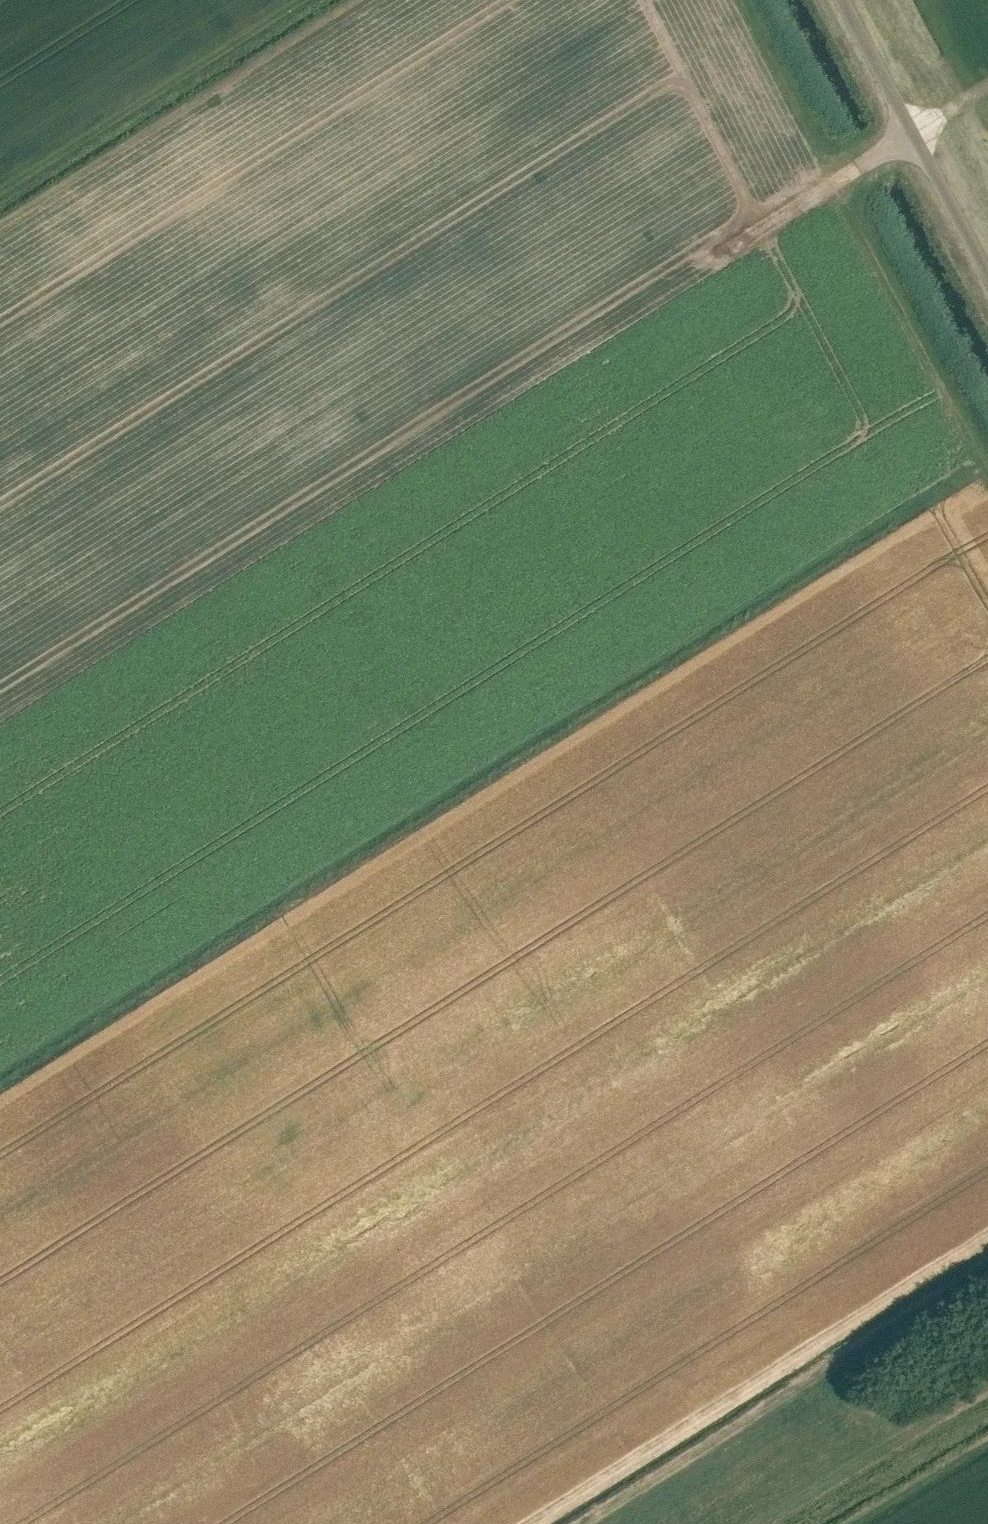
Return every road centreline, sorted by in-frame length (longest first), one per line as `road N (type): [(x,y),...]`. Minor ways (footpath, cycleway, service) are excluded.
road 1 (unclassified): [(987,274),(843,0)]
road 2 (track): [(987,1391),(766,1523)]

